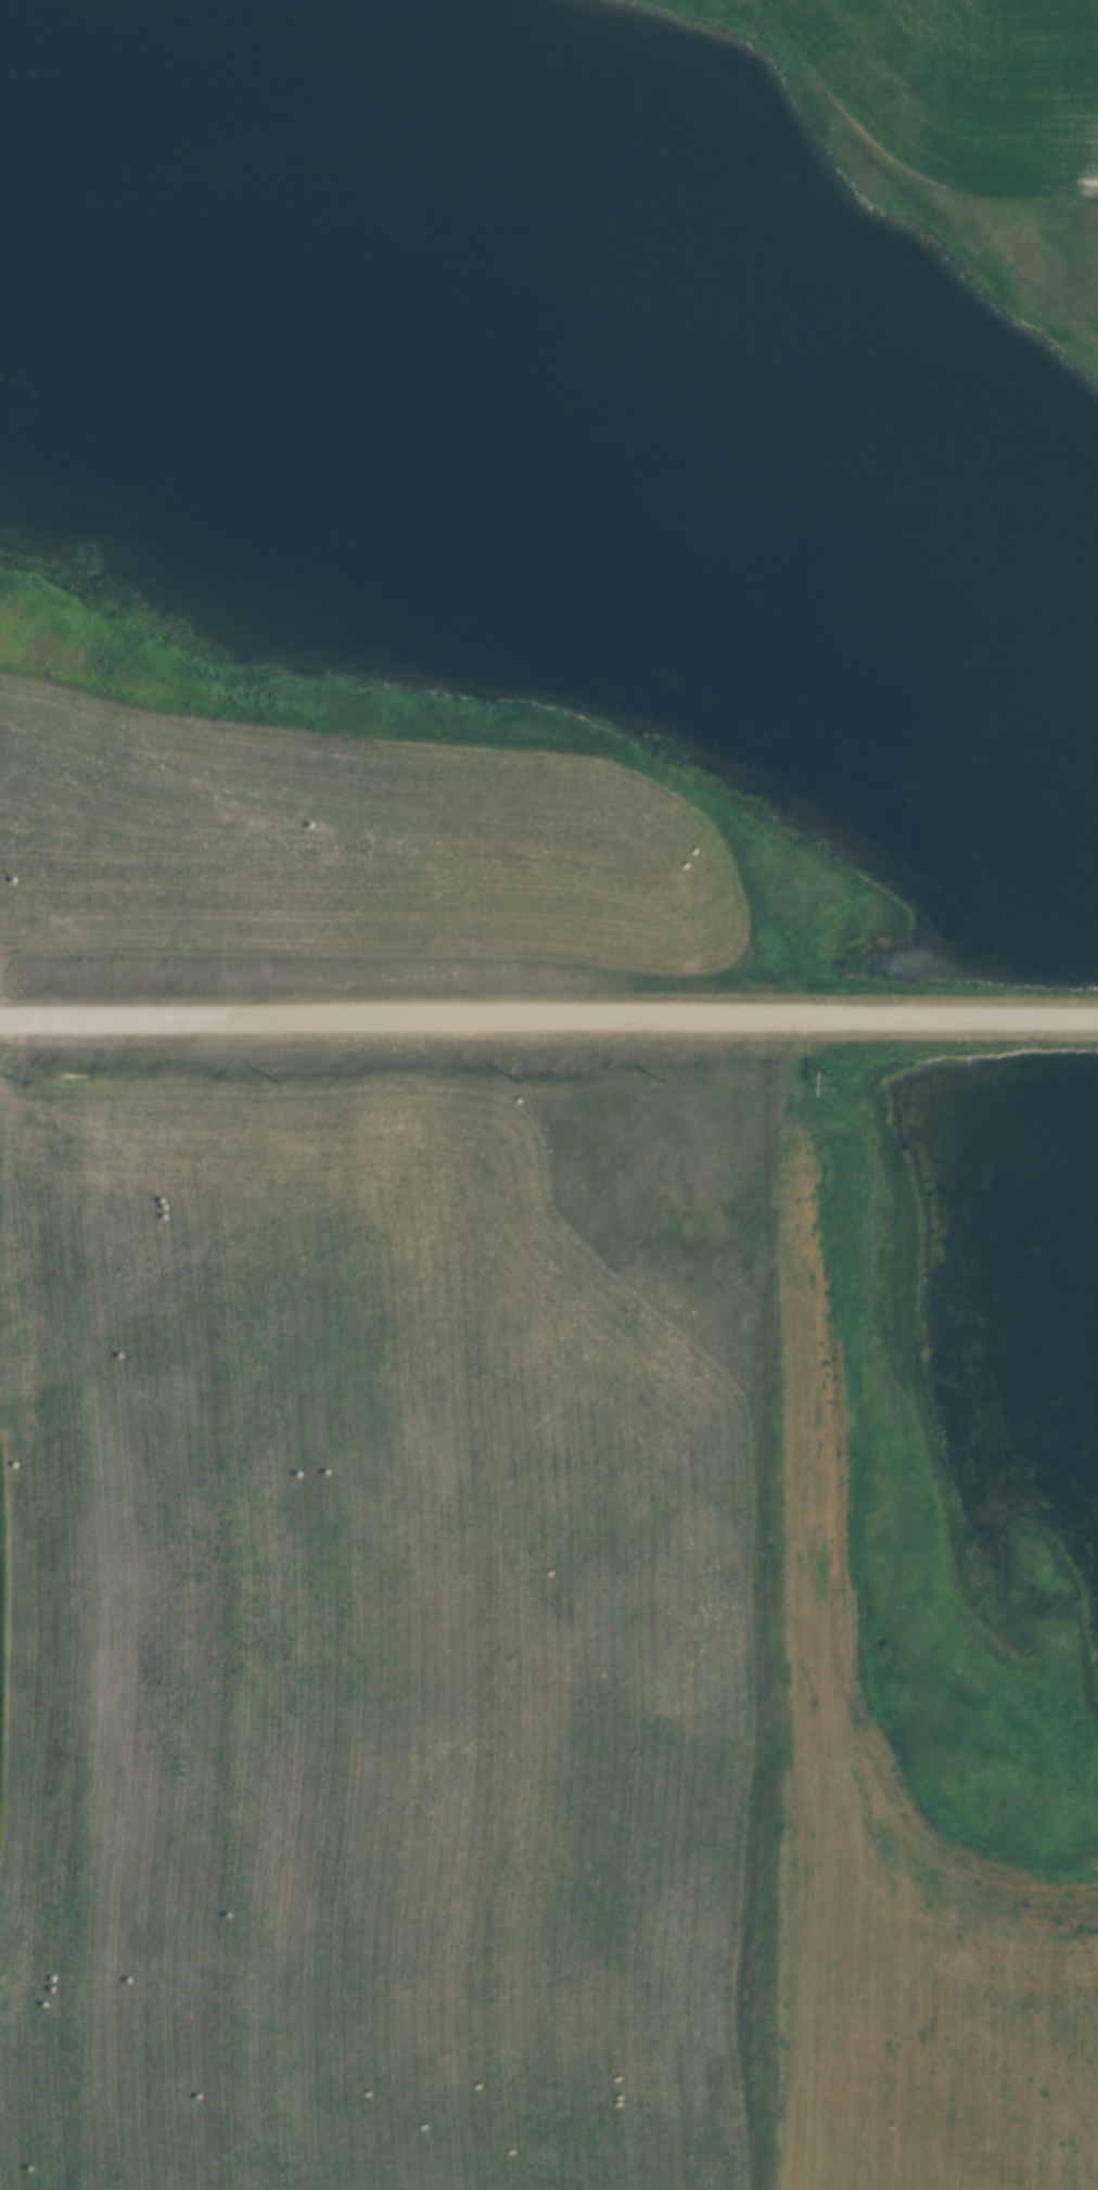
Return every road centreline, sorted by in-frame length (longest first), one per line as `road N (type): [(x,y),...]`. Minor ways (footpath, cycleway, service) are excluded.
road 1 (tertiary): [(1097,1019),(0,1018)]

